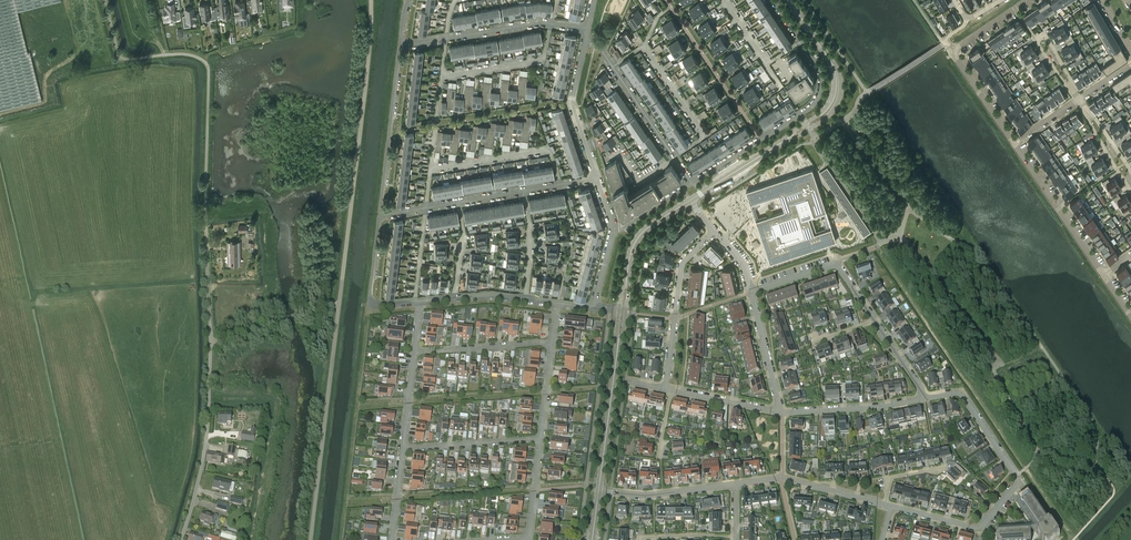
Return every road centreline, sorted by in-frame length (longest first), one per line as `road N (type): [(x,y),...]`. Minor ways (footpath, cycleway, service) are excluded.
road 1 (unclassified): [(181,539),(208,419),(206,225)]
road 2 (residential): [(925,398),(959,395),(1018,481),(978,529),(889,506)]
road 3 (tertiary): [(789,0),(836,73),(832,107),(690,201)]
road 4 (residential): [(771,0),(815,64),(818,95),(801,115),(692,182)]
road 5 (residential): [(596,178),(380,217)]
road 6 (residential): [(1027,0),(963,43),(956,58),(1013,143)]
road 7 (residential): [(588,29),(540,23),(400,46)]
road 8 (residential): [(585,40),(605,55),(692,182)]
road 9 (residential): [(714,231),(681,268),(666,390)]
road 10 (residential): [(380,217),(400,46)]
road 11 (residential): [(874,322),(837,264),(751,293)]
road 12 (residential): [(1013,143),(1102,275)]
road 13 (residential): [(885,505),(786,479),(735,485)]
road 14 (tertiary): [(618,347),(599,490)]
road 15 (residential): [(782,413),(925,398)]
road 16 (residential): [(585,40),(571,104),(596,178)]
road 17 (residential): [(552,343),(414,352)]
road 18 (residential): [(403,447),(540,440)]
road 19 (residential): [(735,485),(644,496),(599,490)]
road 20 (residential): [(556,304),(490,295),(420,302)]
road 21 (residential): [(420,302),(371,304),(380,217)]
road 22 (residential): [(751,293),(782,413)]

